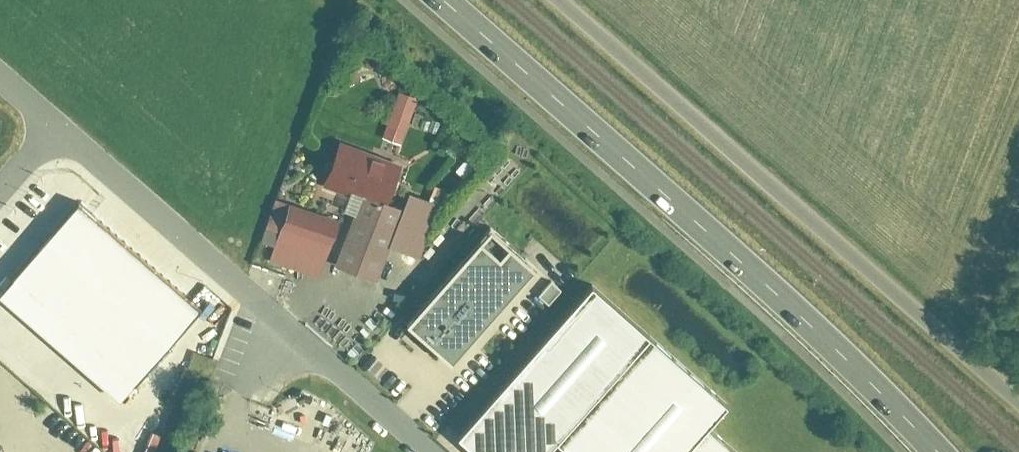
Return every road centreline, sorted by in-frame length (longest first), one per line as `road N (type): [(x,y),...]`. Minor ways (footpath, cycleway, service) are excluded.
road 1 (primary): [(445,0),(774,290),(938,451)]
road 2 (unclassified): [(563,0),(1018,398)]
road 3 (residential): [(429,451),(50,127)]

